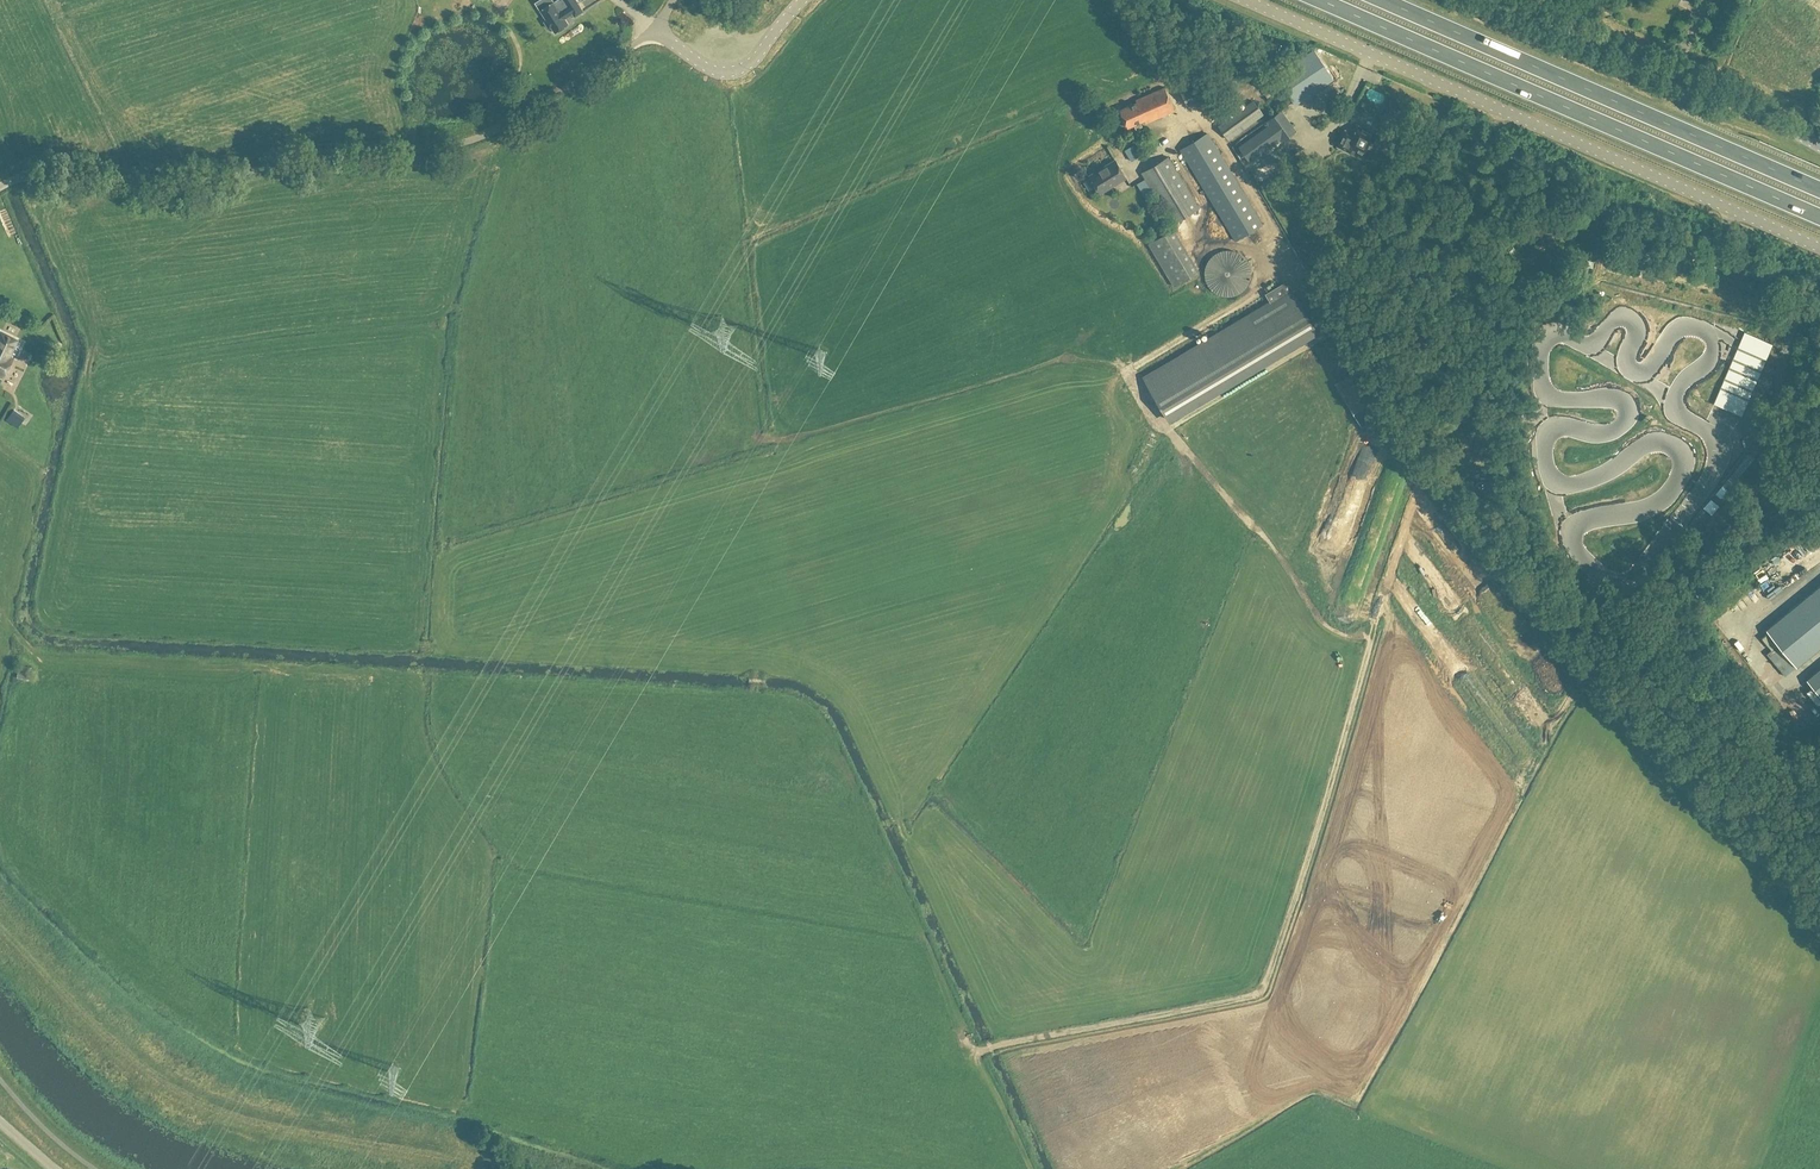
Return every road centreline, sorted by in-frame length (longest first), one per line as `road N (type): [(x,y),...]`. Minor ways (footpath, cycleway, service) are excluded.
road 1 (track): [(976,1051),(1261,993),(1298,893),(1422,463),(1214,127),(1189,123)]
road 2 (unclassified): [(803,0),(746,65),(706,67),(655,25),(524,118),(460,144),(280,165),(181,187),(49,173),(0,186)]
road 3 (unclassified): [(1819,247),(1247,0)]
road 4 (track): [(471,1168),(234,1119),(183,1096),(113,1045),(0,928)]
road 5 (trunk): [(1322,0),(1819,216)]
road 6 (trunk): [(1819,188),(1385,0)]
road 7 (track): [(1587,669),(1802,465)]
road 8 (track): [(1493,423),(1506,515),(1534,571),(1570,600),(1629,628)]
road 9 (track): [(1031,1168),(920,926)]
road 10 (unclassified): [(1674,74),(1502,0)]
road 11 (unclassified): [(1819,147),(1674,74)]

